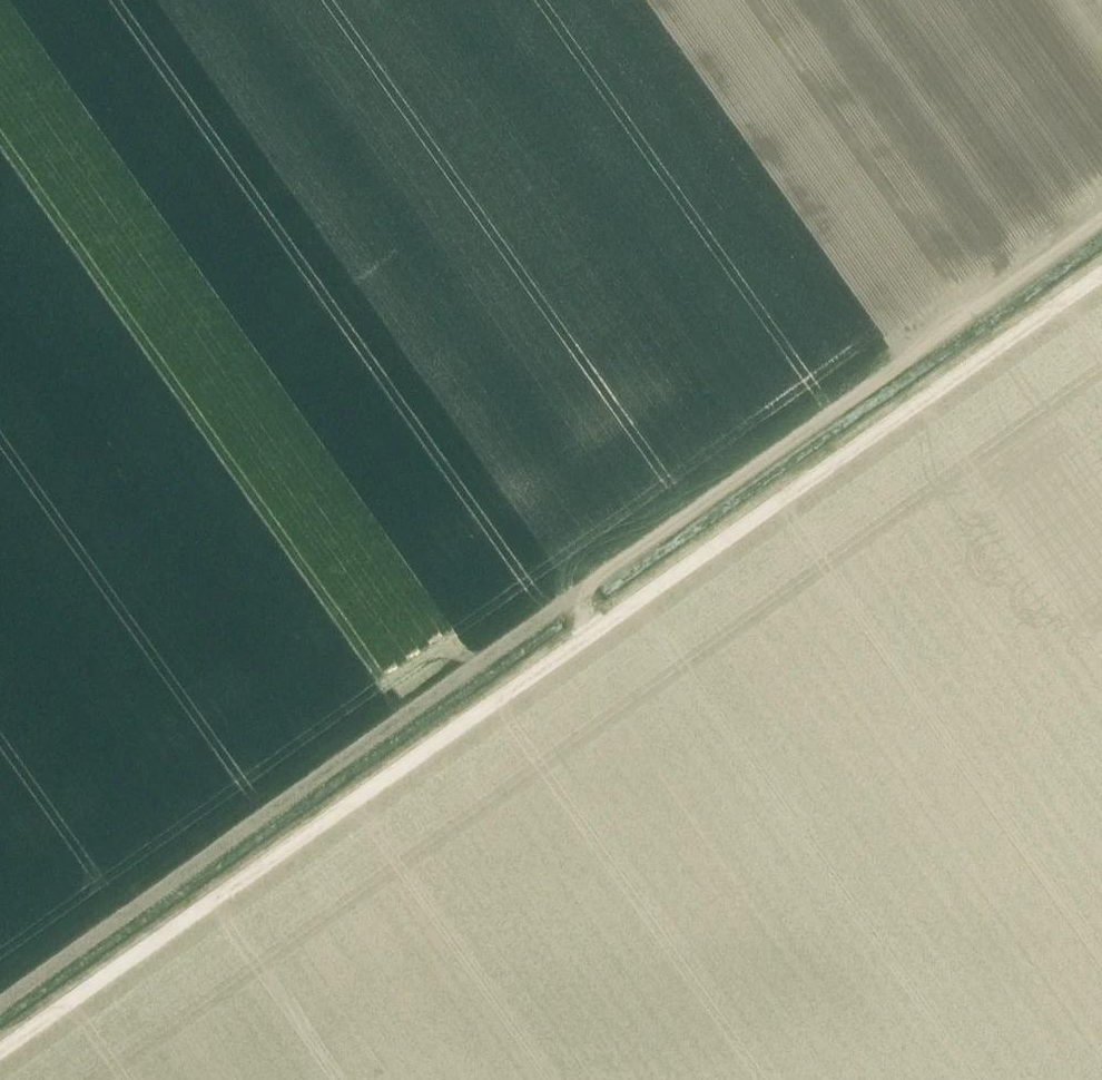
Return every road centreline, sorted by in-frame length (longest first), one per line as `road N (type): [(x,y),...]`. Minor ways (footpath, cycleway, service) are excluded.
road 1 (track): [(0,1047),(1101,272)]

